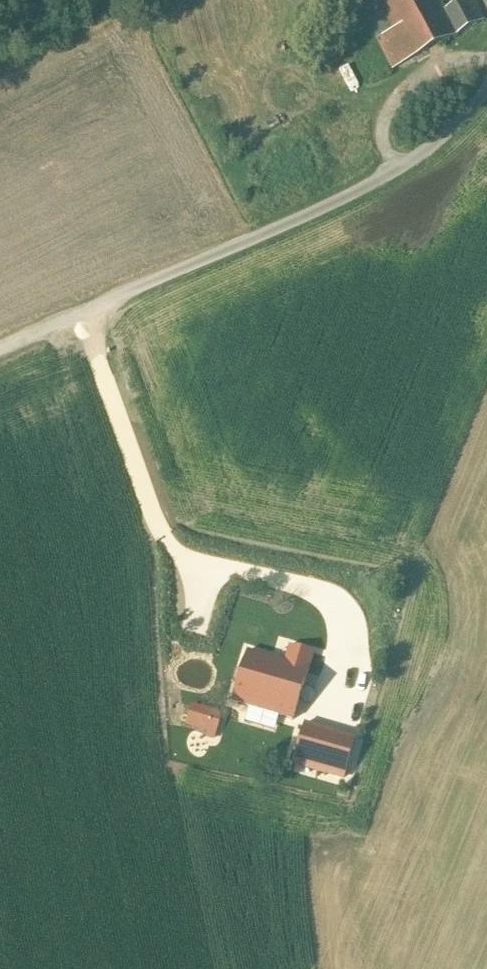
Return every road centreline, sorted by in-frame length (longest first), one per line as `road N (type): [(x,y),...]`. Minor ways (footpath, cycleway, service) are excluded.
road 1 (unclassified): [(83,313),(393,171),(448,130),(486,86)]

